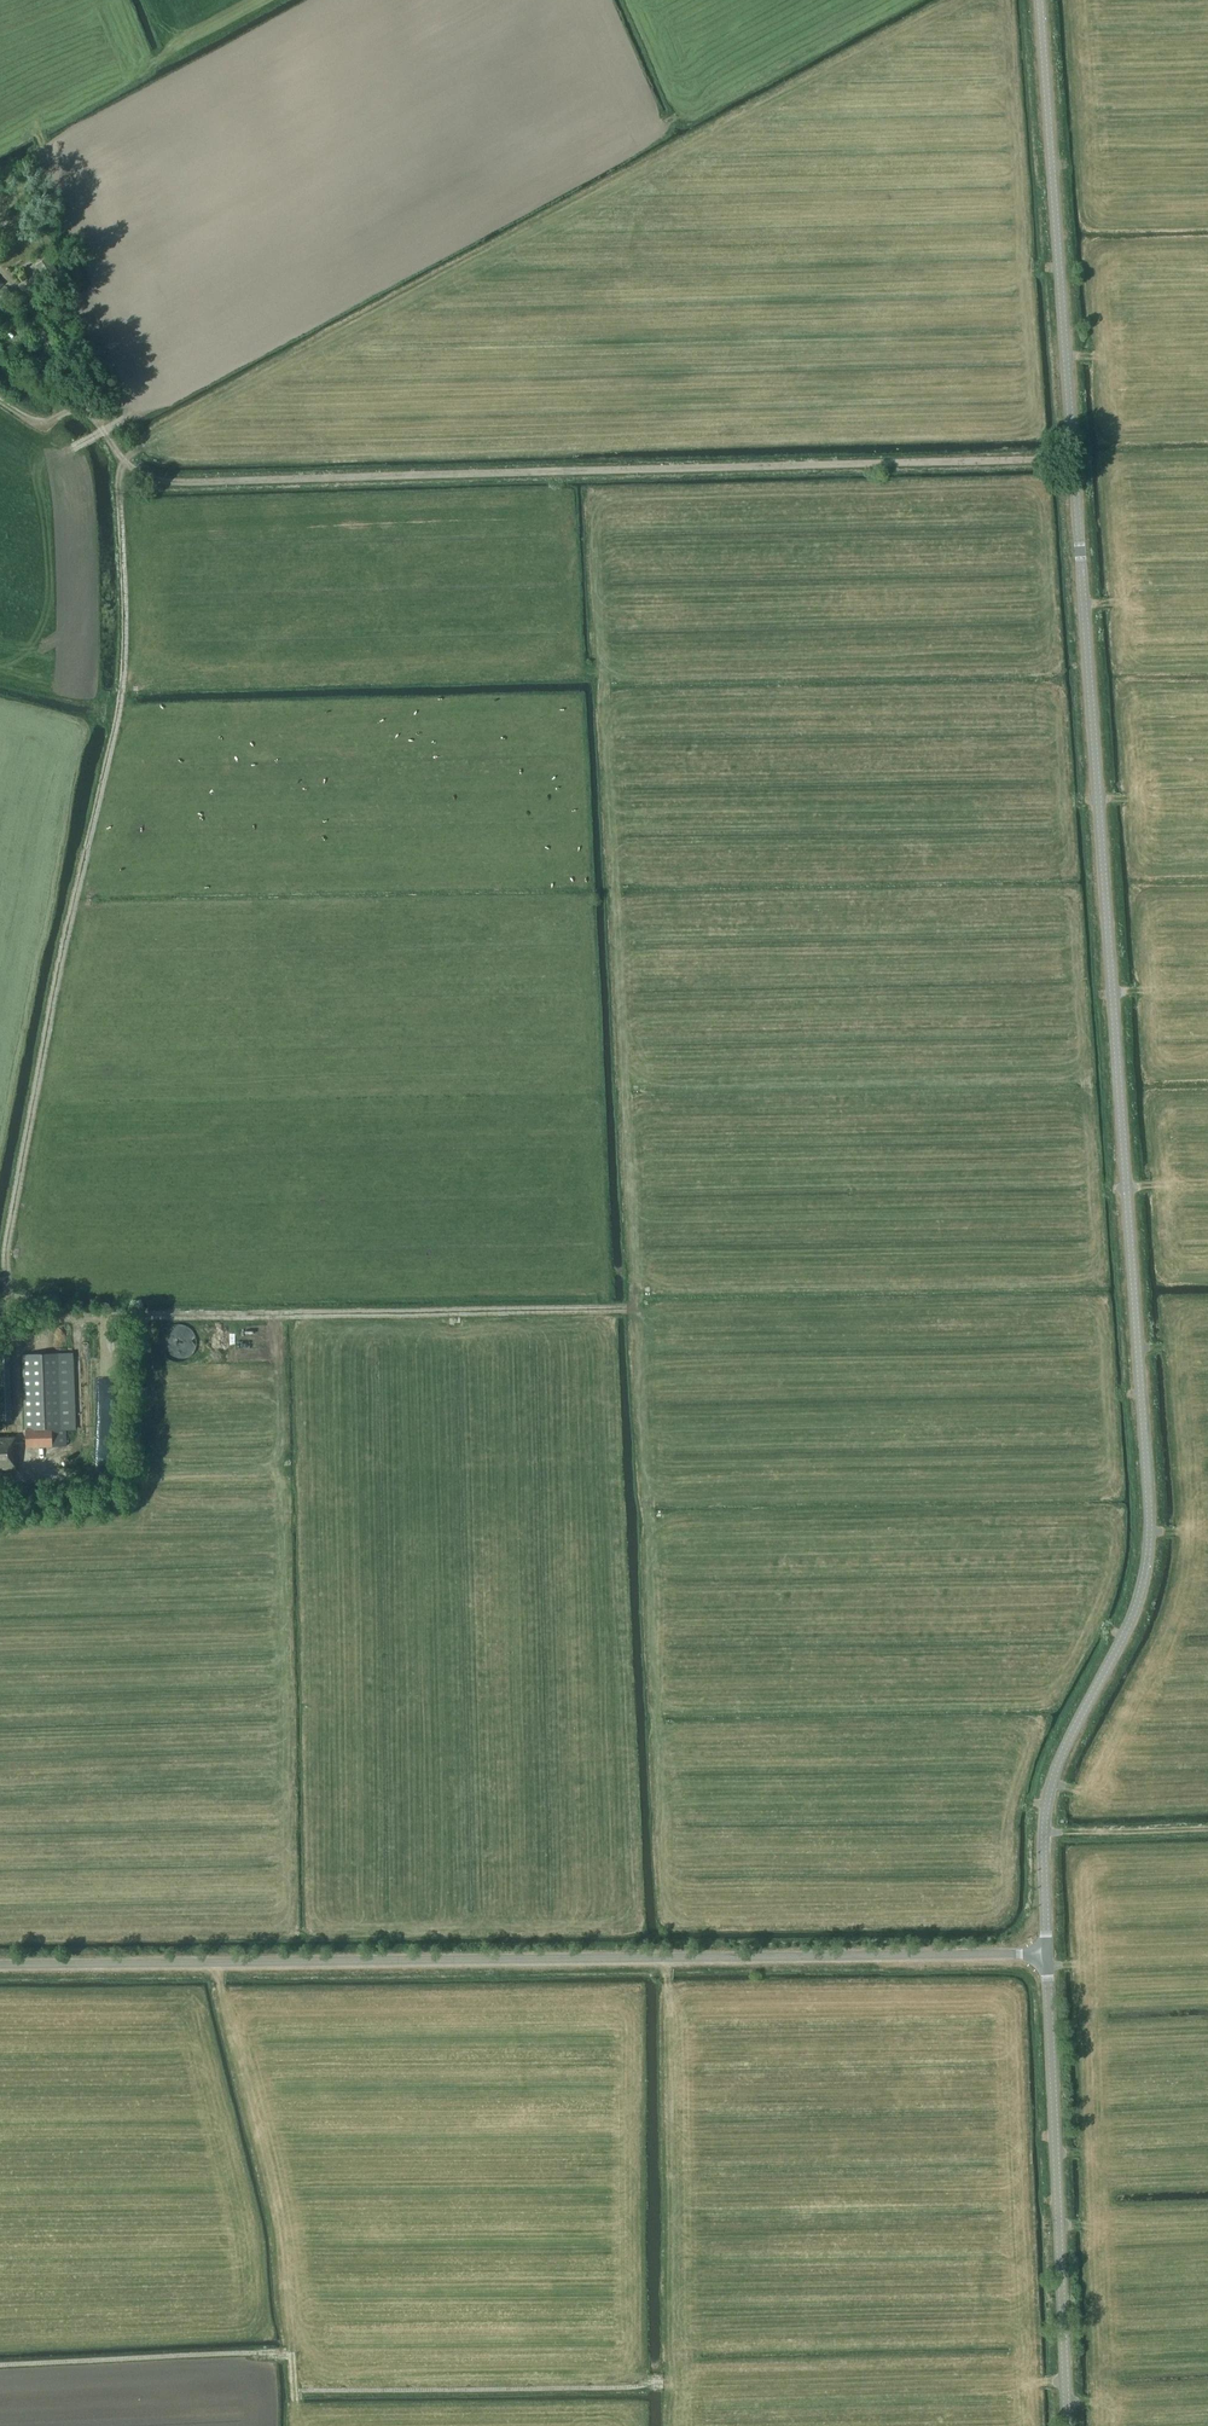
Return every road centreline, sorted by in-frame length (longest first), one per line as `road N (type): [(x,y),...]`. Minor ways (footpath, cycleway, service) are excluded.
road 1 (tertiary): [(1046,1956),(1047,1793),(1129,1624),(1149,1527),(1040,0)]
road 2 (track): [(1071,456),(159,484),(132,471),(21,304)]
road 3 (unclassified): [(1046,1956),(0,1965)]
road 4 (track): [(127,464),(124,664),(22,1153),(7,1267)]
road 5 (tertiary): [(1069,2425),(1046,1956)]

